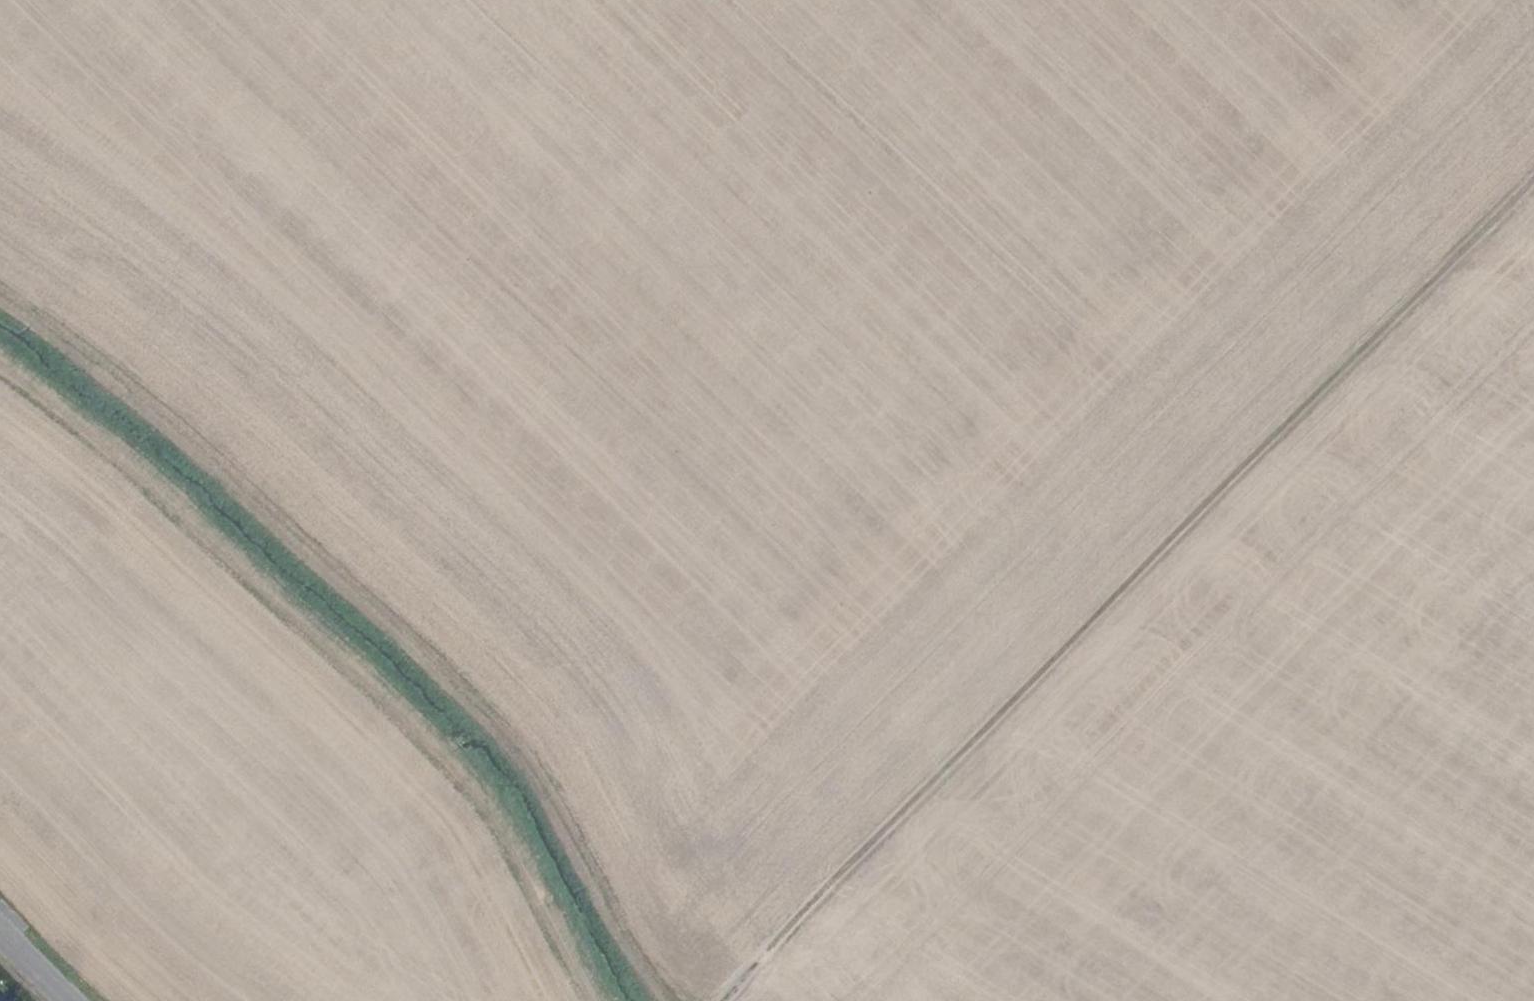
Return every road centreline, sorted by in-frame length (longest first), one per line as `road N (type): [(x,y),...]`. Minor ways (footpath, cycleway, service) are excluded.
road 1 (track): [(1533,190),(719,1000)]

